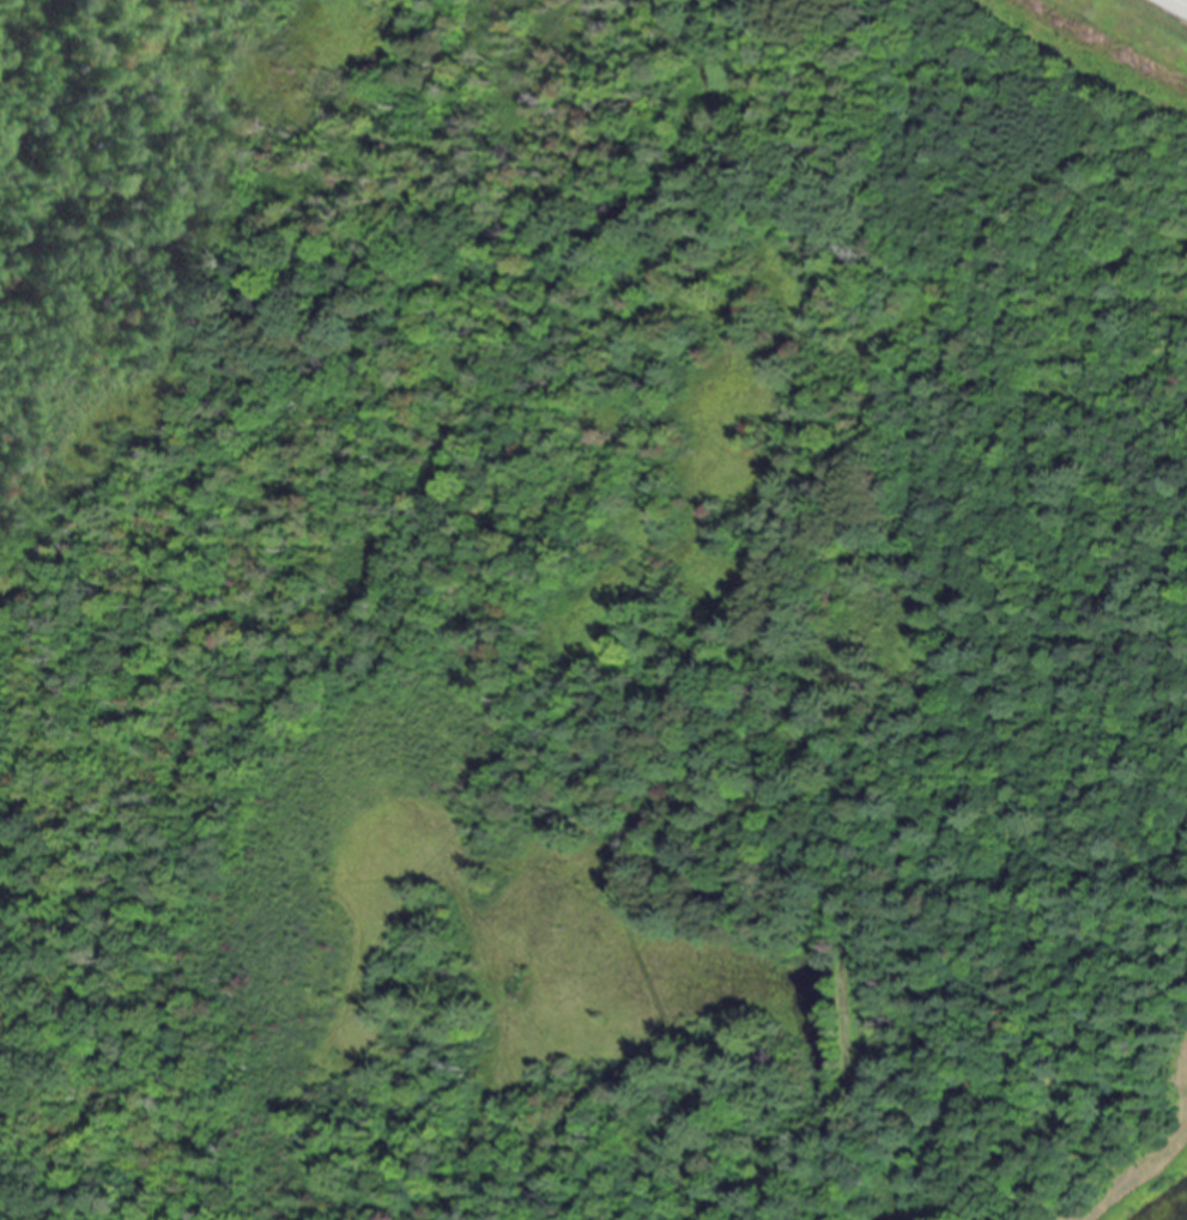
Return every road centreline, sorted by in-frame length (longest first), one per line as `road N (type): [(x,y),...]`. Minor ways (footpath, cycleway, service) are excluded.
road 1 (track): [(989,904),(1186,893)]

